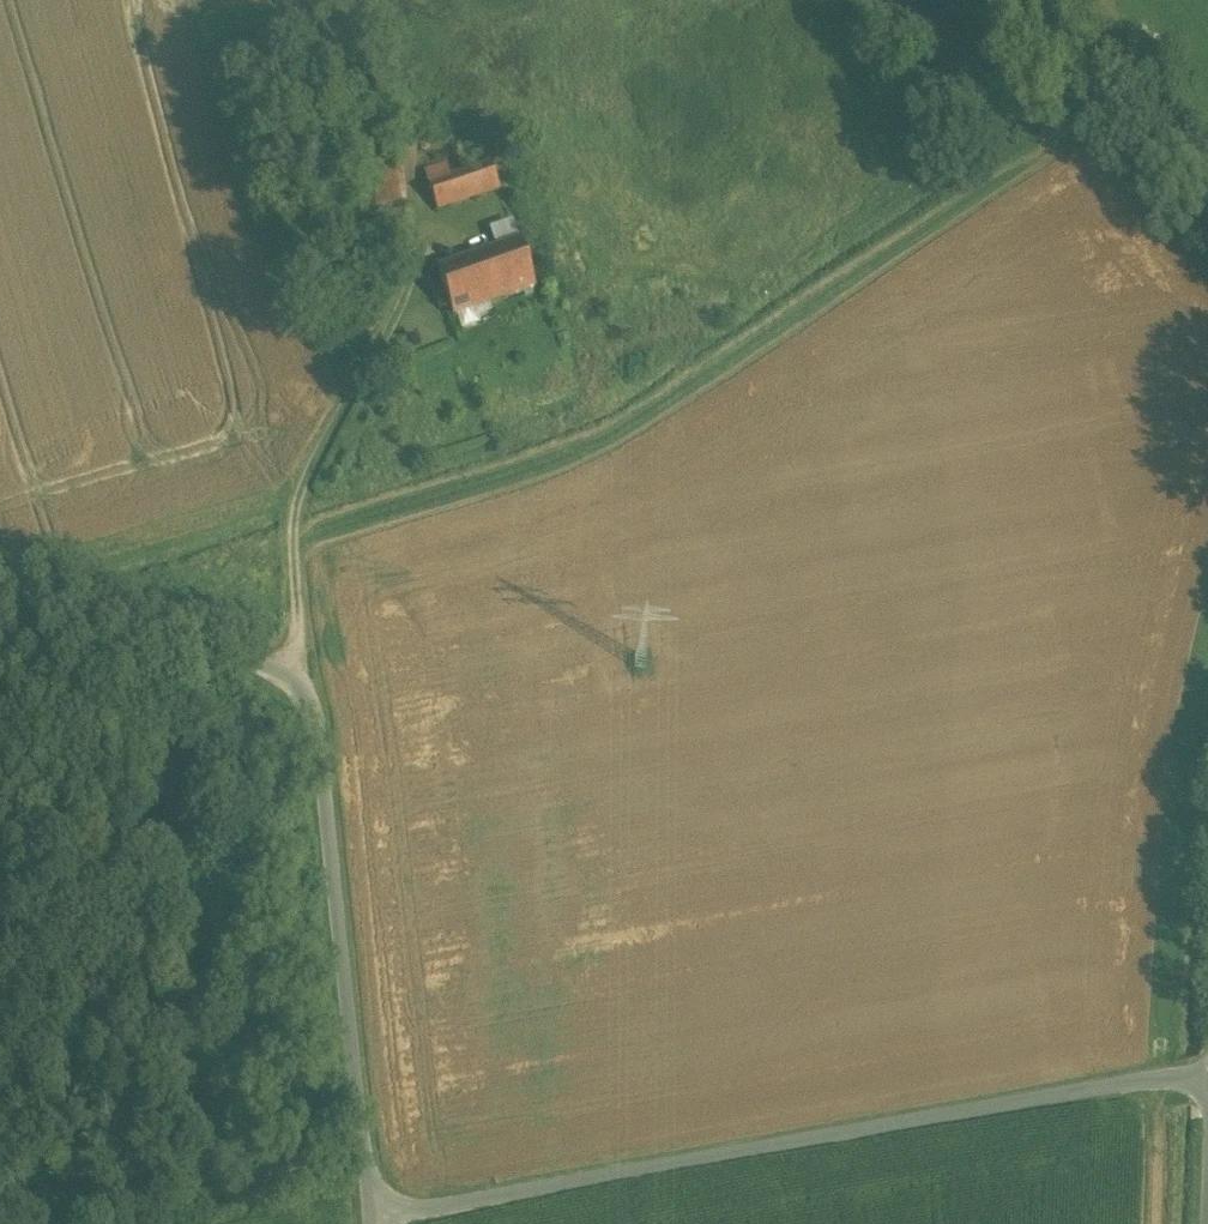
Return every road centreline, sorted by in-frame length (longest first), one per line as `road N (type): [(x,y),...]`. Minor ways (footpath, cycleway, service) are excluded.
road 1 (unclassified): [(1176,1074),(349,1216)]
road 2 (unclassified): [(349,1216),(280,723),(247,680),(0,582)]
road 3 (unclassified): [(1168,1223),(1176,1074)]

